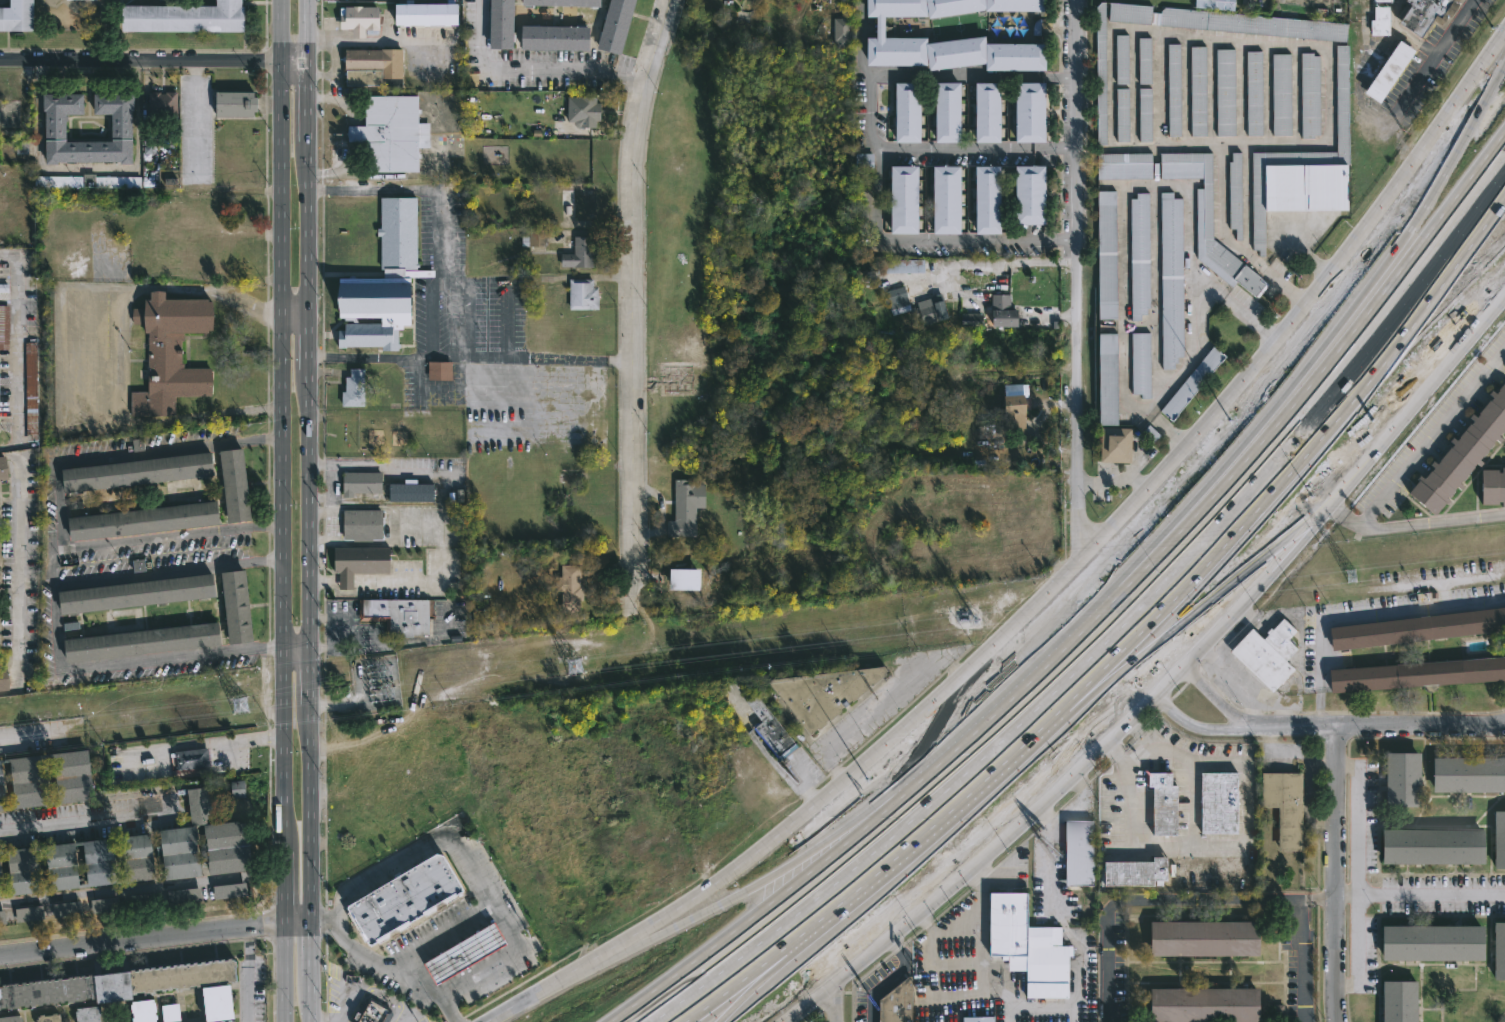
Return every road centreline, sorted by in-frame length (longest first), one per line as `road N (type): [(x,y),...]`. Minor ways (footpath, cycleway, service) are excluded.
road 1 (secondary): [(1504,31),(1261,356),(991,648),(706,892),(488,1021)]
road 2 (motorway): [(651,1021),(844,875),(1133,611),(1338,384),(1504,169)]
road 3 (secondary): [(782,1021),(955,885),(1182,668),(1504,295)]
road 4 (secondary): [(279,0),(282,850)]
road 5 (motorway): [(1504,124),(1325,370),(1122,593)]
road 6 (residential): [(667,0),(630,155),(633,568)]
road 7 (motorway): [(1504,70),(1321,345),(1171,523)]
road 8 (residential): [(1080,0),(1078,518),(1093,544)]
road 9 (motorway): [(1086,686),(1285,495),(1456,294)]
road 10 (residential): [(1079,240),(872,233),(877,148),(865,125),(860,0)]
road 11 (motorway): [(763,961),(857,889),(1086,686)]
road 12 (motorway): [(899,801),(614,1021)]
road 13 (residential): [(307,62),(0,62)]
road 14 (motorway): [(1122,593),(899,801)]
road 15 (tertiary): [(1338,723),(1336,1021)]
road 16 (residential): [(282,925),(0,958)]
road 17 (secondary): [(308,651),(307,371)]
road 18 (motorway): [(1392,433),(1504,236)]
road 19 (secondary): [(309,924),(308,705)]
road 20 (residential): [(1080,78),(865,76)]
road 21 (residential): [(877,148),(1080,147)]
road 22 (motorway): [(820,844),(668,929)]
road 23 (tertiary): [(1504,725),(1338,723)]
road 24 (secondary): [(307,313),(307,147)]

